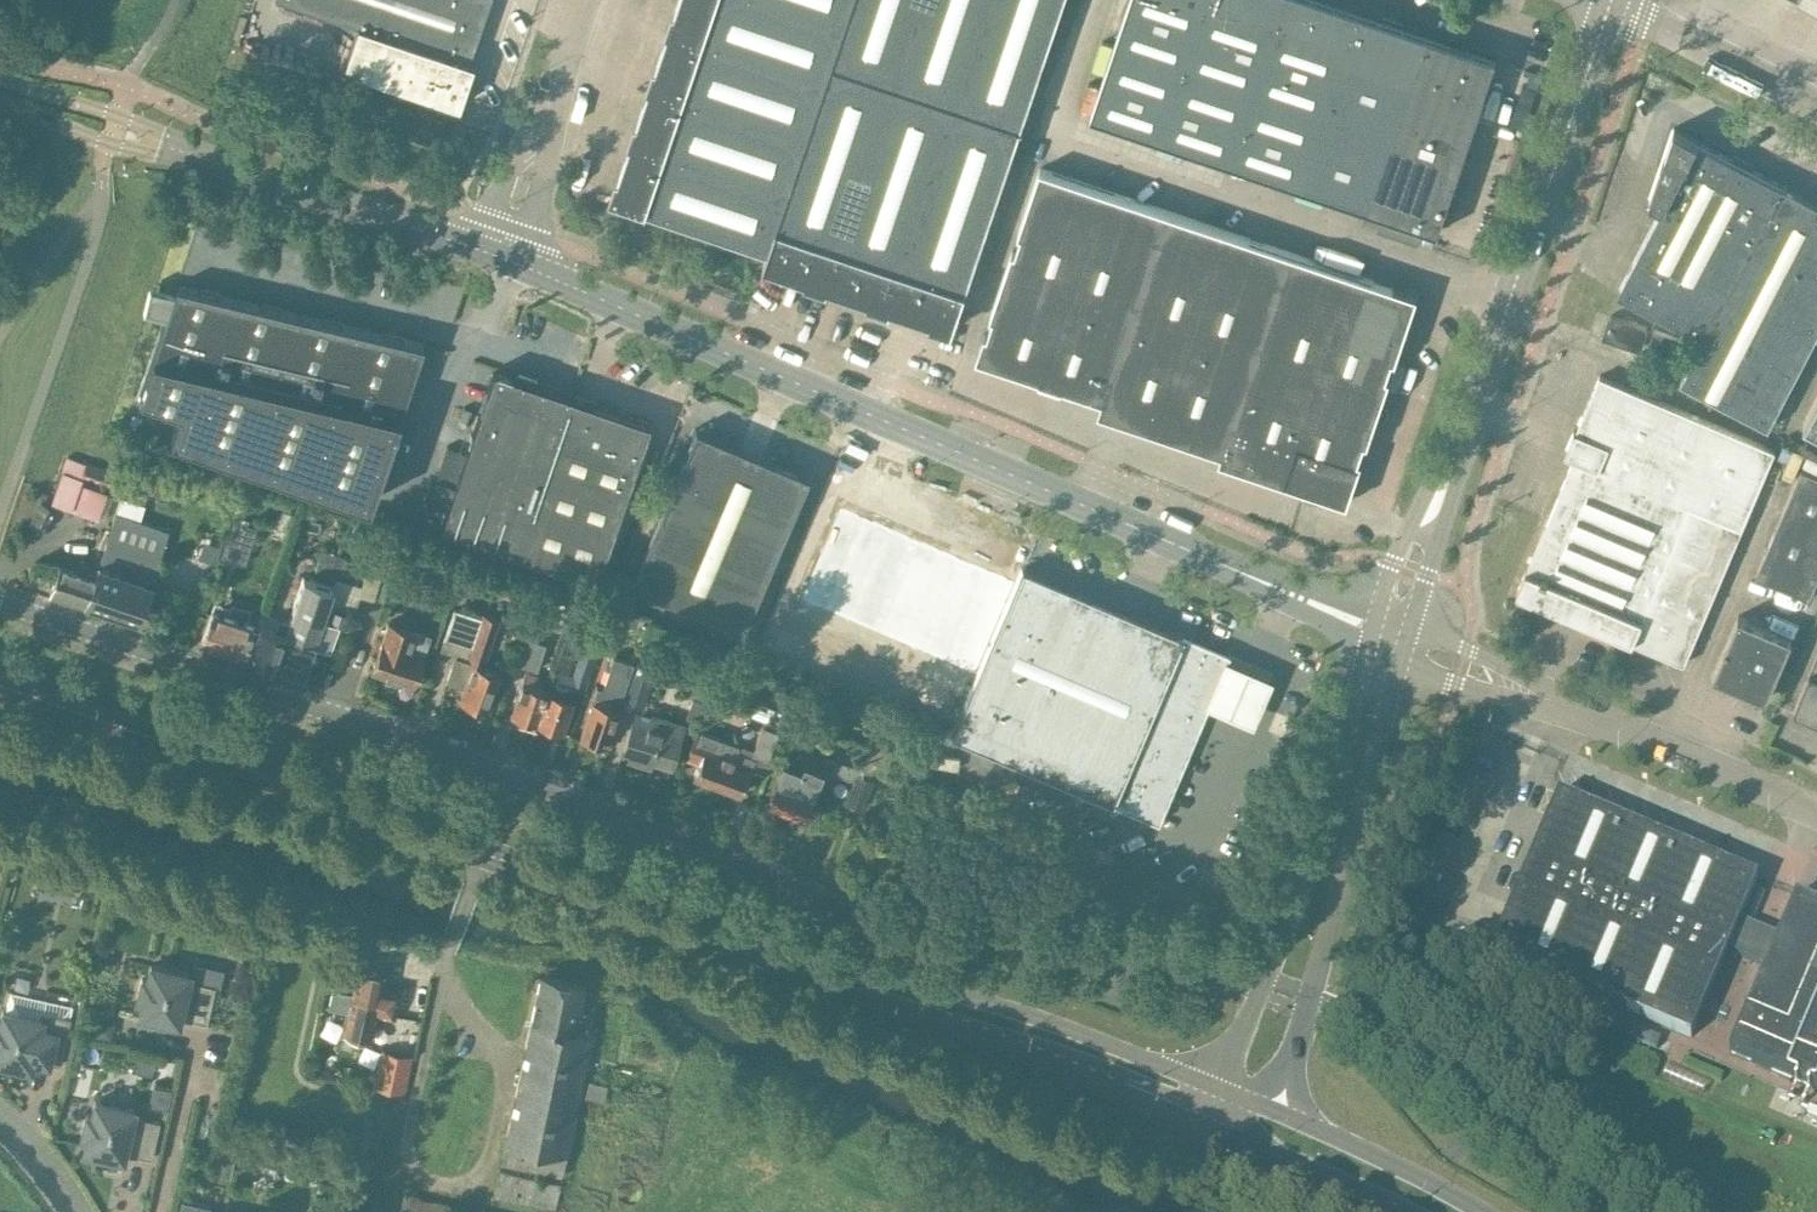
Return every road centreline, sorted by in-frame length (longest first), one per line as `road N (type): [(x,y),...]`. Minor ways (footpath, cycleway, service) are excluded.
road 1 (residential): [(1189,957),(1103,940),(936,930),(842,908),(595,804),(0,603)]
road 2 (tertiary): [(1372,629),(498,255)]
road 3 (secondary): [(825,970),(0,686)]
road 4 (tertiary): [(1610,0),(1421,534)]
road 5 (tertiary): [(498,255),(0,90)]
road 6 (tertiary): [(1264,1107),(1311,985),(1405,642)]
road 7 (tertiary): [(1372,629),(1318,839),(1218,1089)]
road 8 (unclassified): [(1816,811),(1405,642)]
road 9 (secondary): [(825,970),(1226,1131)]
road 10 (secondary): [(1218,1089),(988,1001),(825,970)]
road 11 (unclassified): [(498,255),(584,0)]
road 12 (residential): [(1596,1211),(1460,1086),(1397,1042)]
road 13 (secondary): [(1483,1211),(1264,1107)]
road 14 (unclassified): [(1816,103),(1610,0)]
road 15 (secondary): [(1226,1131),(1410,1211)]
road 16 (residential): [(90,1211),(63,1170),(0,1107)]

